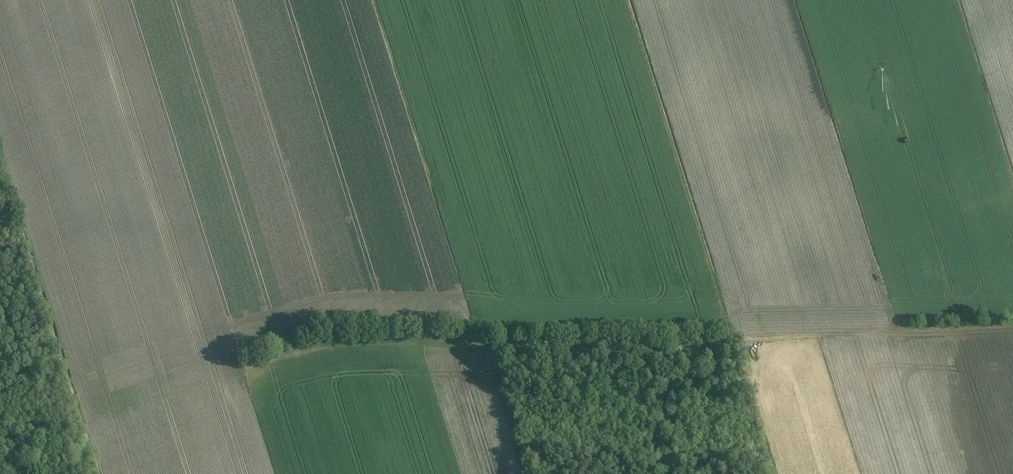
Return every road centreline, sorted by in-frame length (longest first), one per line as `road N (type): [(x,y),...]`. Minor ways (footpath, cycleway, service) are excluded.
road 1 (track): [(1012,327),(741,335),(688,360),(345,334),(82,416)]
road 2 (track): [(89,0),(203,342)]
road 3 (track): [(744,335),(784,473)]

